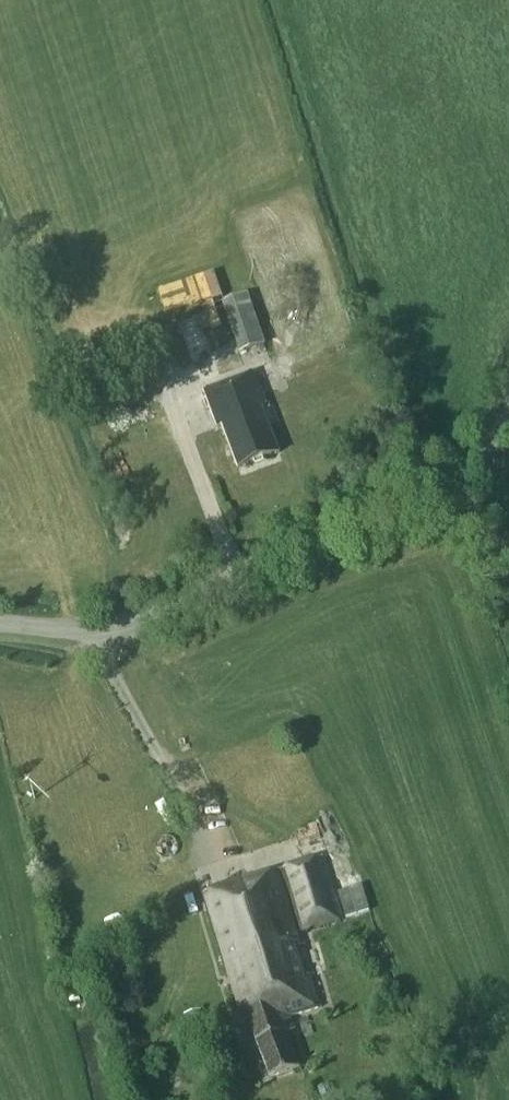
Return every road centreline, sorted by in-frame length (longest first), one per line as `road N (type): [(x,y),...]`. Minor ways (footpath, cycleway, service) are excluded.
road 1 (unclassified): [(0,622),(88,631),(132,623),(438,488),(508,410)]

